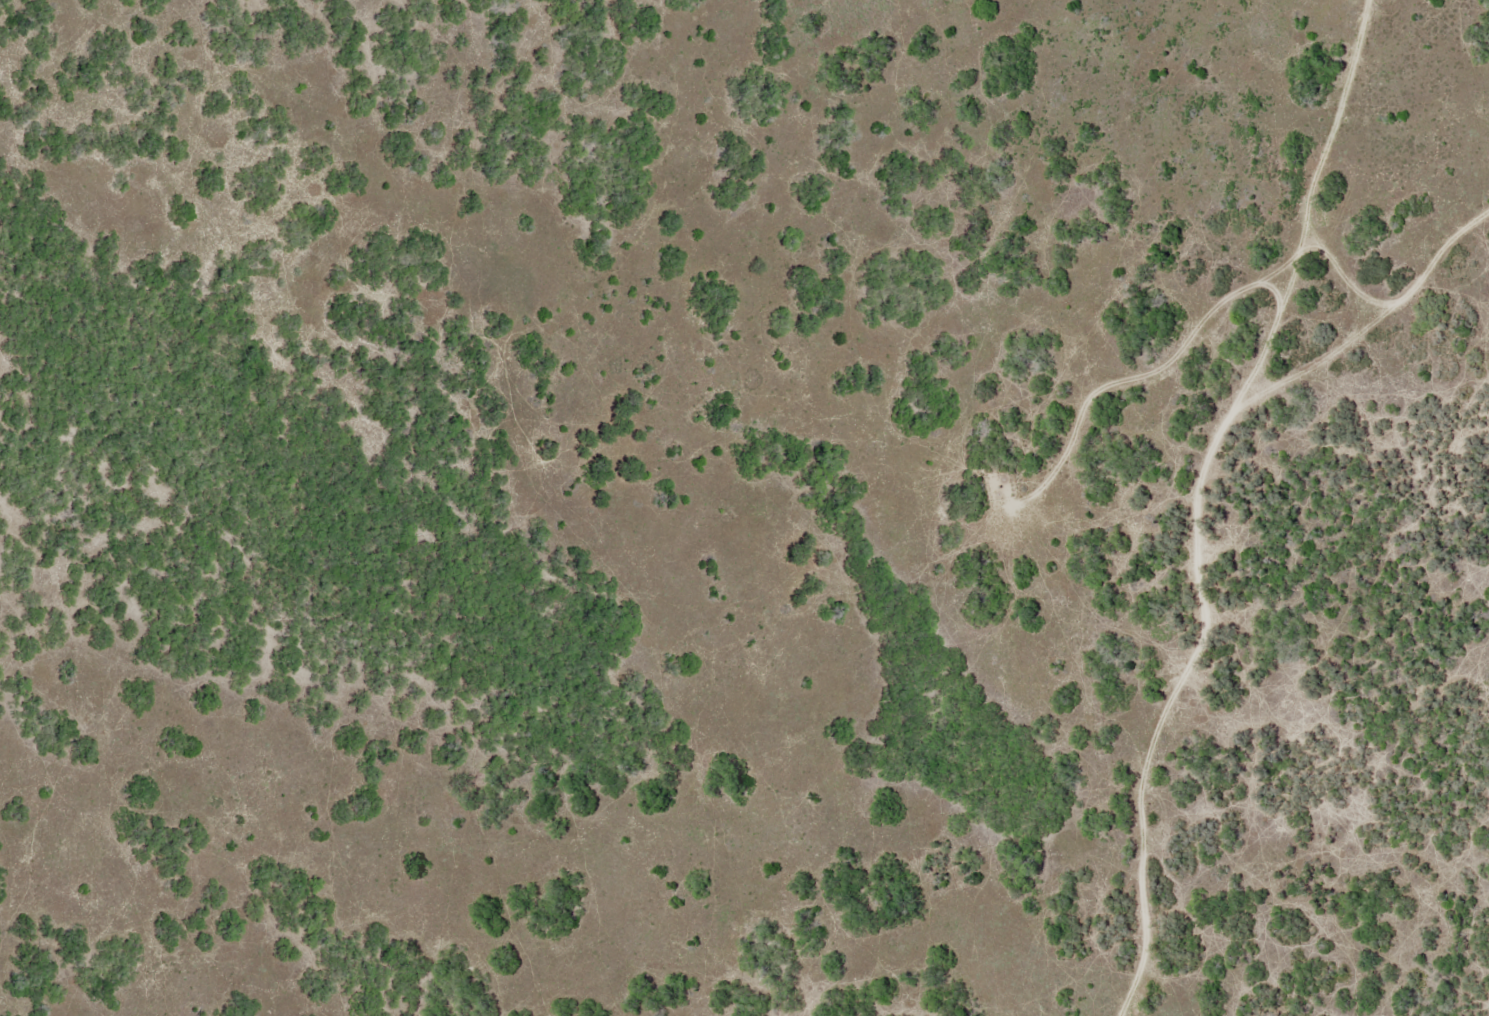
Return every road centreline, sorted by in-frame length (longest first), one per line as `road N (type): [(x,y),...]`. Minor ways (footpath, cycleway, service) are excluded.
road 1 (residential): [(1143,1015),(1143,810),(1196,685),(1200,594),(1310,368),(1368,344),(1488,236)]
road 2 (residential): [(1362,0),(1310,243),(1310,368)]

